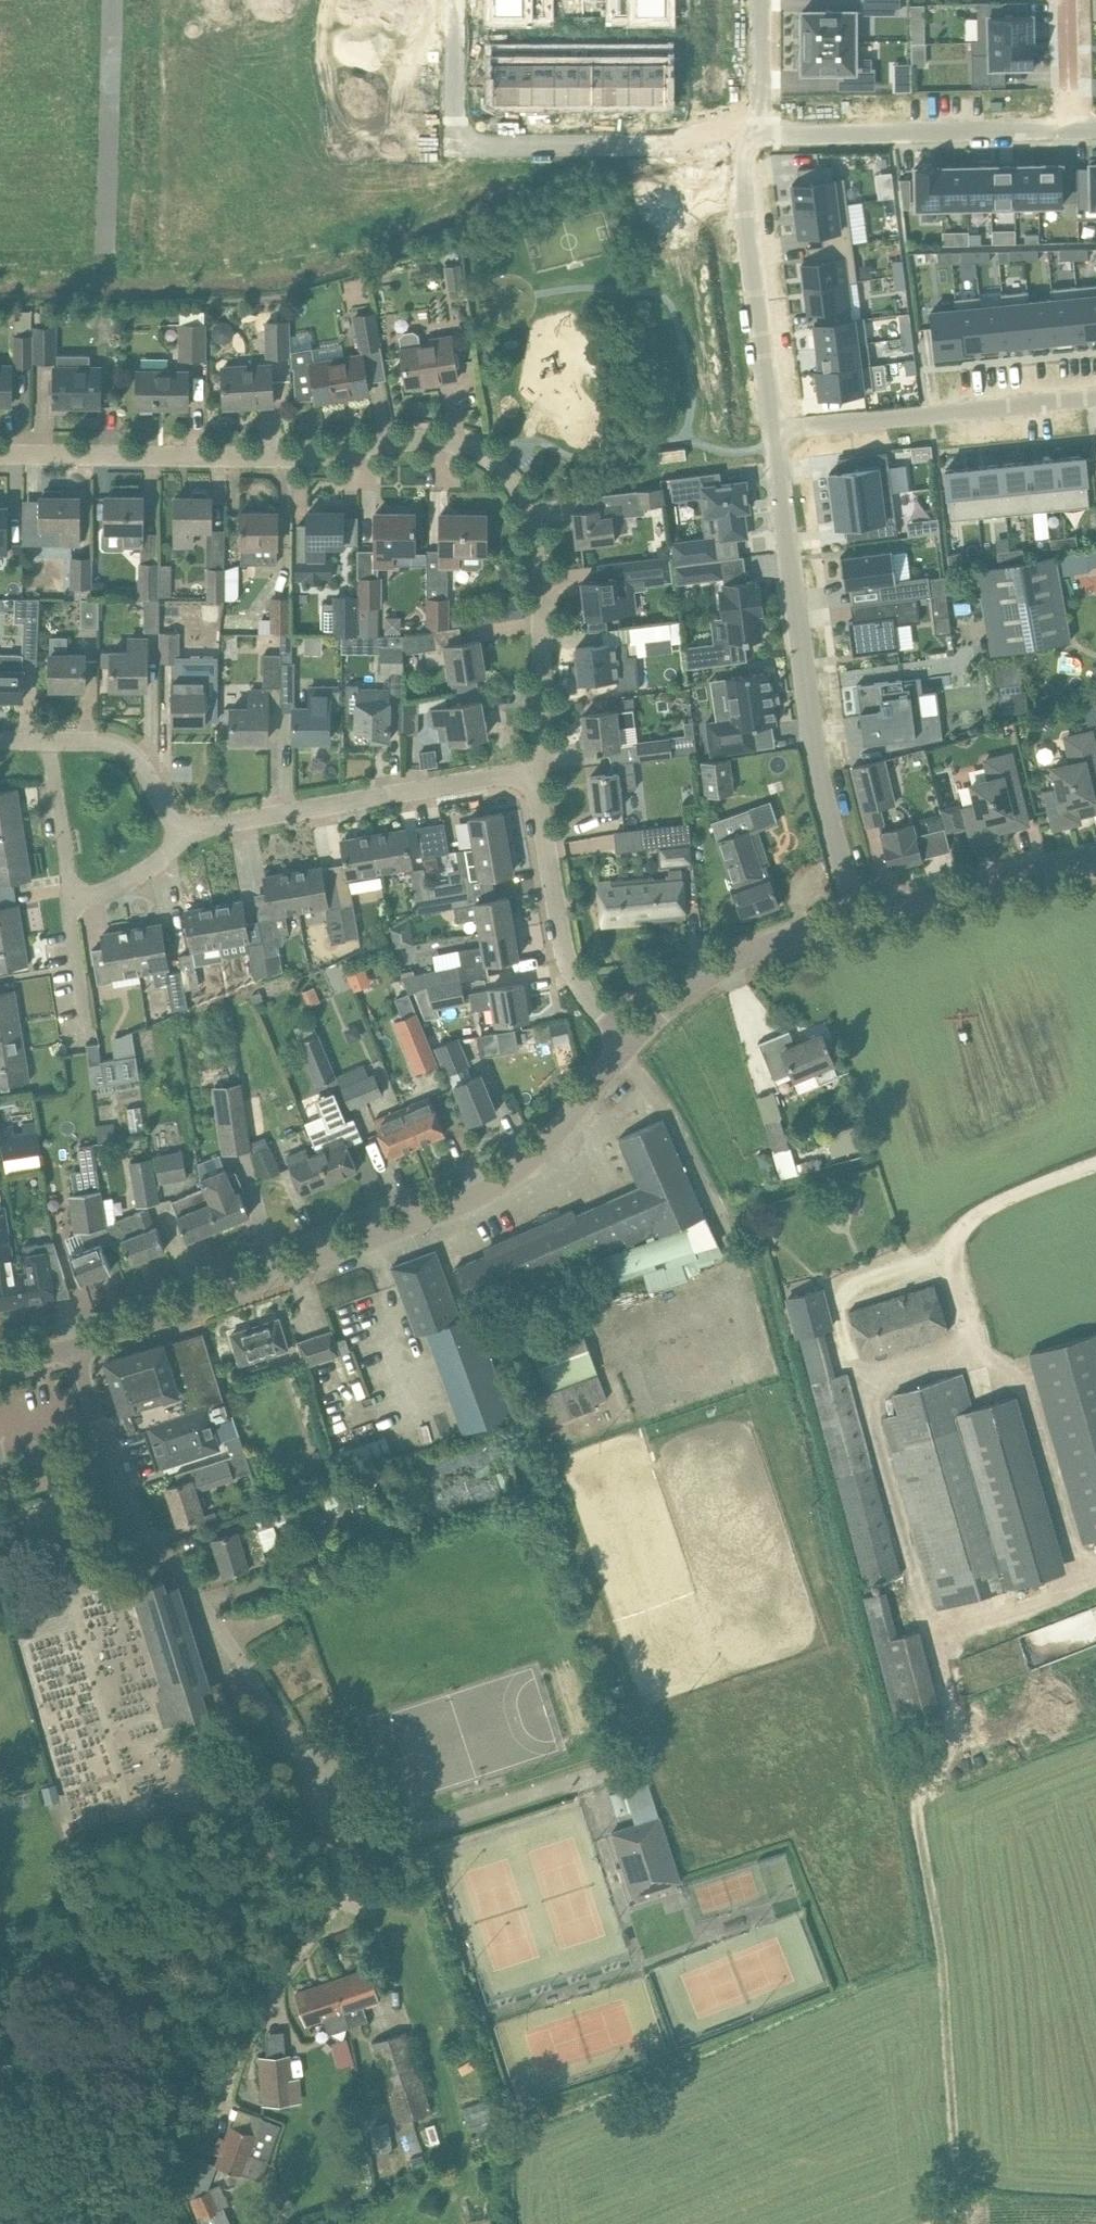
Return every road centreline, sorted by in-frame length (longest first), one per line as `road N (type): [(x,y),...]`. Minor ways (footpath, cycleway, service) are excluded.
road 1 (residential): [(215,2108),(287,1968),(338,1902),(341,1869),(271,1708),(184,1576),(135,1520),(73,1348)]
road 2 (residential): [(533,772),(544,654),(536,555),(526,509),(482,456),(449,443),(407,442),(309,457),(0,454)]
road 3 (tertiary): [(73,1348),(471,1202),(523,1167),(624,1049)]
road 4 (residential): [(774,433),(810,721),(854,920)]
road 5 (residential): [(184,826),(533,772)]
road 6 (residential): [(455,0),(456,143),(665,145)]
road 7 (residential): [(1095,398),(774,433)]
road 8 (residential): [(761,136),(1070,127)]
road 9 (residential): [(761,136),(742,157),(774,433)]
road 10 (residential): [(624,1049),(563,942),(533,772)]
road 11 (tertiary): [(624,1049),(706,976),(854,920)]
road 12 (tertiary): [(854,920),(1095,860)]
road 13 (residential): [(105,245),(114,0)]
road 14 (residential): [(49,741),(126,750),(184,826)]
road 15 (residential): [(68,901),(49,741)]
road 16 (residential): [(68,901),(112,890),(169,852),(184,826)]
road 17 (residential): [(86,1036),(68,901)]
road 18 (residential): [(760,0),(761,136)]
road 19 (residential): [(1070,127),(1067,0)]

